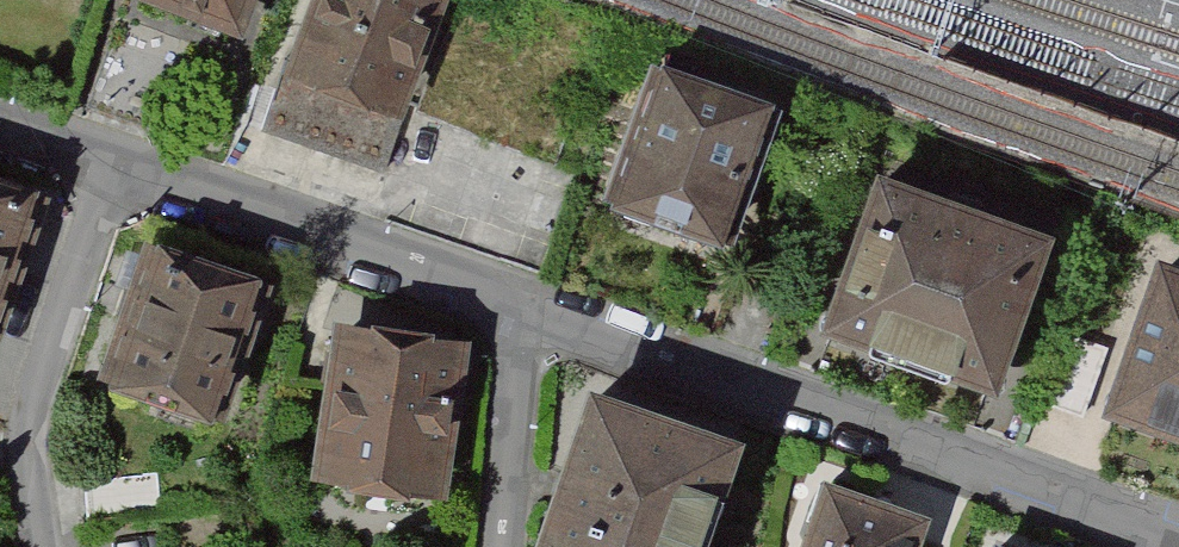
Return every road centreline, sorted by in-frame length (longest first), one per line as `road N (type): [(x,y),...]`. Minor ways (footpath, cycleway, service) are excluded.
road 1 (residential): [(536,315),(1178,538)]
road 2 (residential): [(113,164),(536,315)]
road 3 (residential): [(44,546),(30,446),(113,164)]
road 4 (residential): [(536,315),(499,546)]

